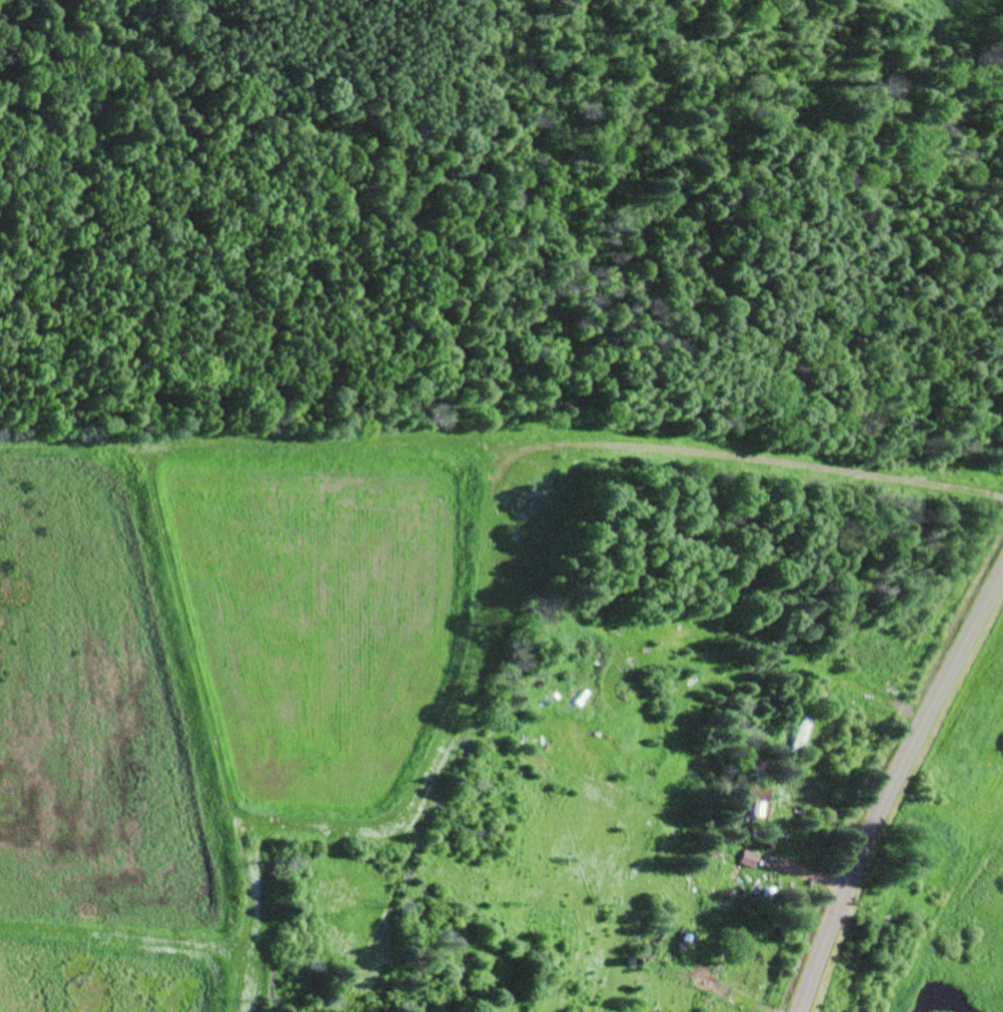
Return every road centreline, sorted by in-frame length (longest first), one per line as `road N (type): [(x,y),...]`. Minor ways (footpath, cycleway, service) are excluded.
road 1 (tertiary): [(1002,569),(880,810),(797,1011)]

